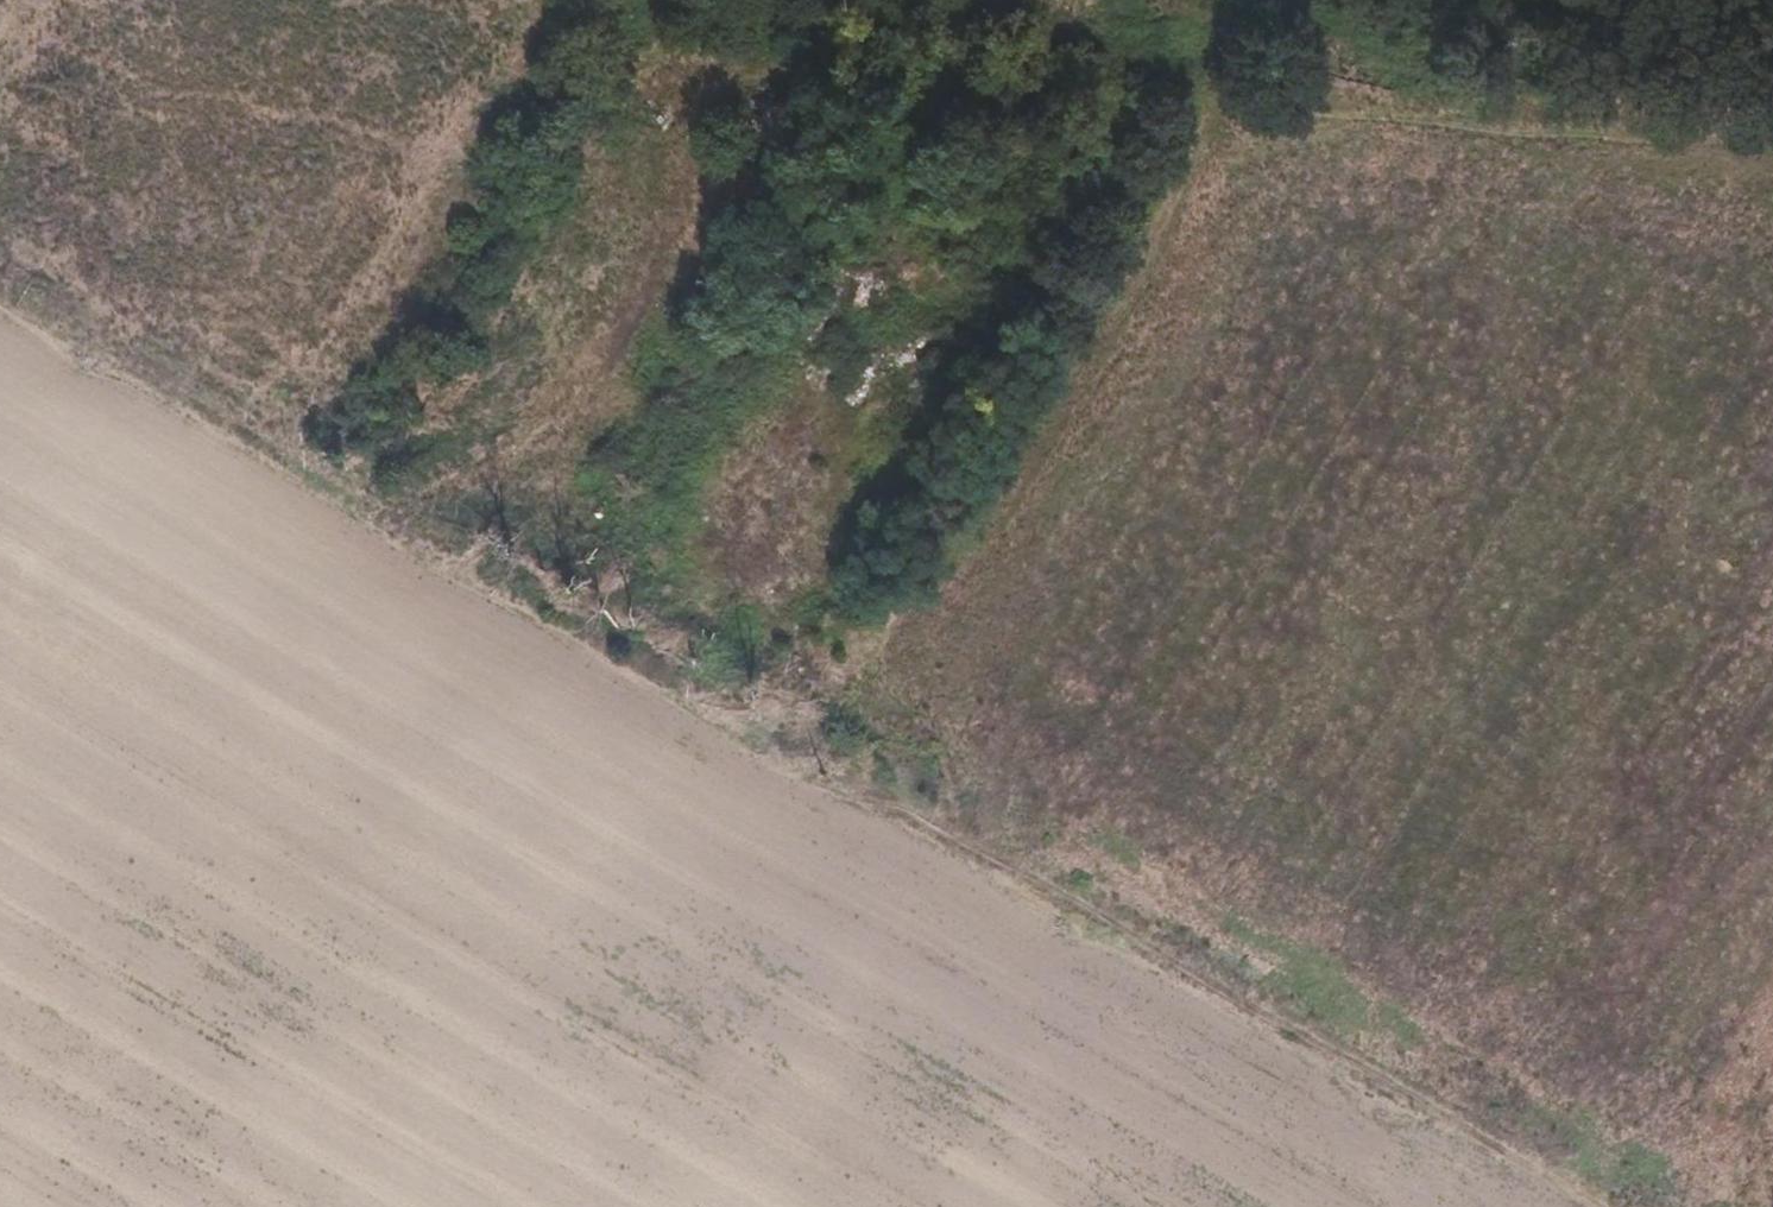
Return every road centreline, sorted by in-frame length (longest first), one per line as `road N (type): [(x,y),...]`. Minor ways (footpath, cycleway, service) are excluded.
road 1 (track): [(1541,1206),(741,733),(212,394),(0,278)]
road 2 (track): [(1772,123),(1004,0)]

